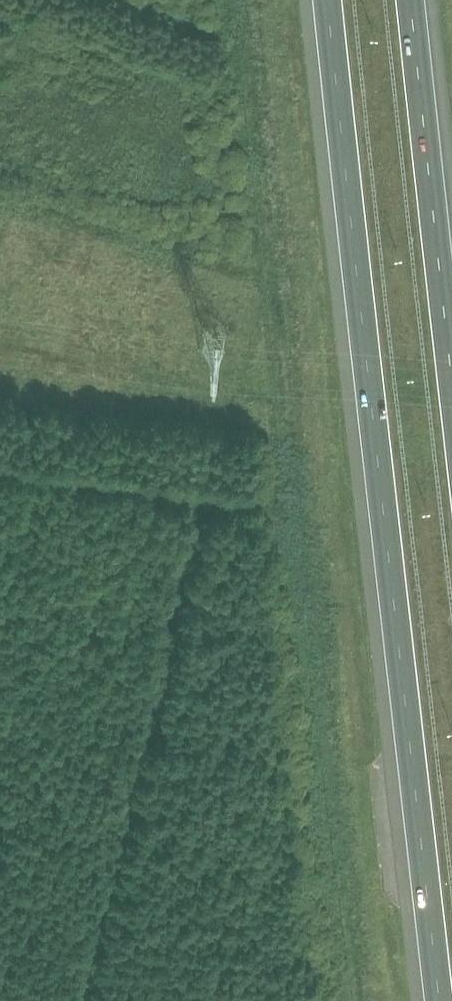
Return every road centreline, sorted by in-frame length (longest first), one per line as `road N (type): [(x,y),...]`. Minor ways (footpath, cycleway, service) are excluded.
road 1 (motorway): [(326,0),(437,1000)]
road 2 (motorway): [(451,362),(412,0)]

